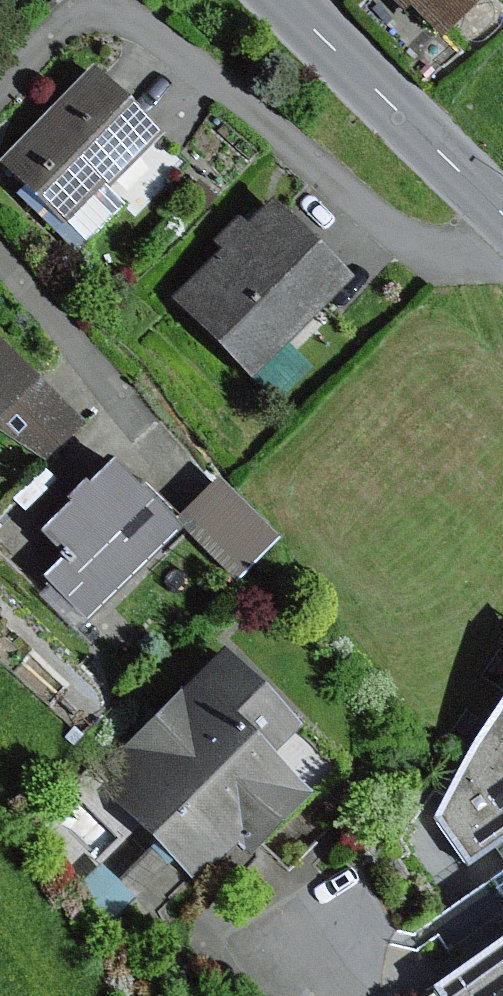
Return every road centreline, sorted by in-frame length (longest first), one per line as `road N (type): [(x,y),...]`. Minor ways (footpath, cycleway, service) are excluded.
road 1 (tertiary): [(285,0),(502,214)]

